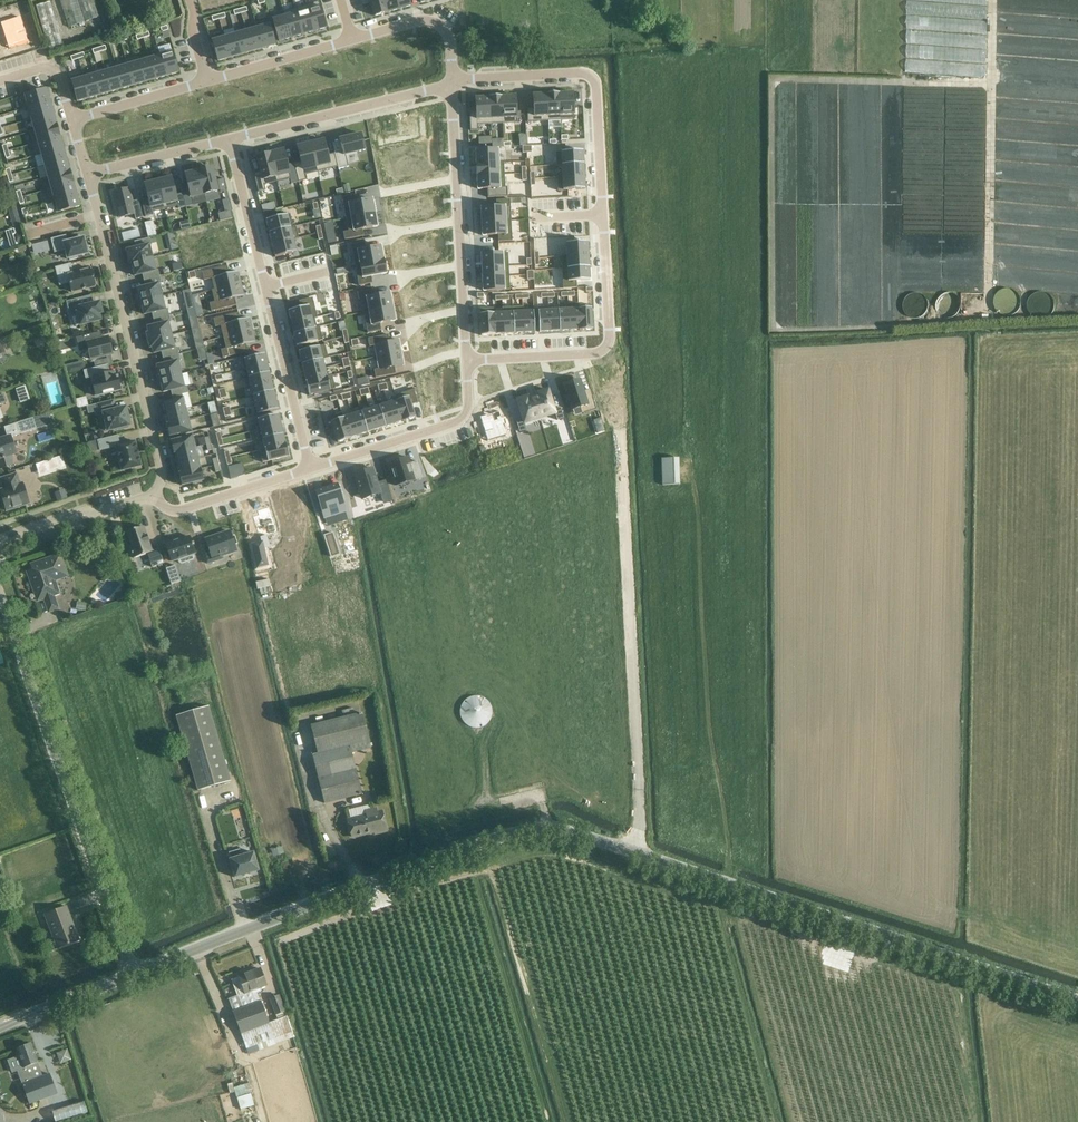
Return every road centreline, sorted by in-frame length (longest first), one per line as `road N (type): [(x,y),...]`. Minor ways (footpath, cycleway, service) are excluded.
road 1 (residential): [(468,361),(593,354),(609,343),(596,91),(589,74),(452,80)]
road 2 (unclassified): [(133,972),(496,838),(541,830),(605,843)]
road 3 (unclassified): [(1077,1000),(635,853)]
road 4 (unclassified): [(616,439),(635,853)]
road 5 (residential): [(230,140),(312,468)]
road 6 (residential): [(148,497),(159,465),(88,173)]
road 7 (unclassified): [(133,972),(21,658)]
road 8 (residential): [(452,80),(448,34),(423,21),(206,81)]
road 9 (residential): [(452,80),(468,361)]
road 10 (residential): [(230,140),(452,80)]
road 11 (residential): [(468,361),(470,415),(312,468)]
road 12 (residential): [(312,468),(177,512),(148,497)]
road 13 (residential): [(148,497),(0,539)]
road 14 (residential): [(88,173),(230,140)]
road 15 (unclassified): [(0,1025),(133,972)]
road 16 (residential): [(206,81),(73,118)]

